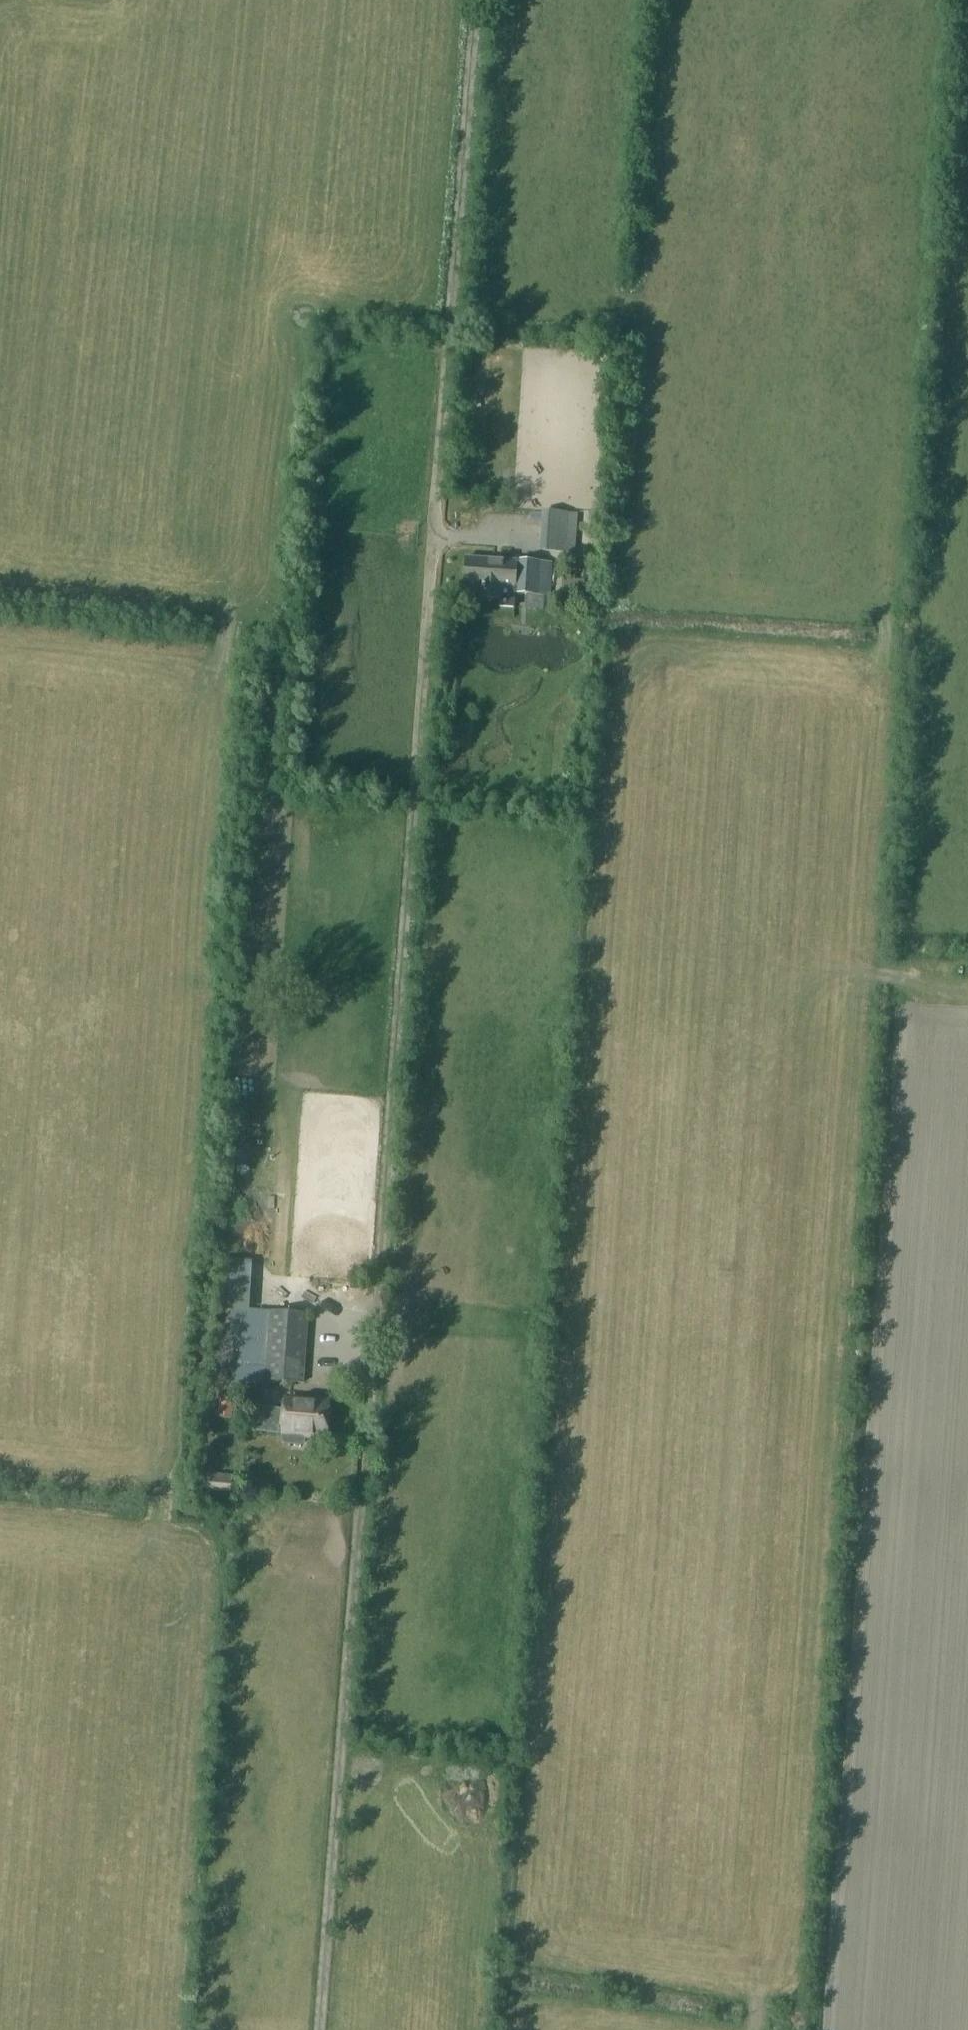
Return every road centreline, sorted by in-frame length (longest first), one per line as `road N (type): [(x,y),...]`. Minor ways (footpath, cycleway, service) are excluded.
road 1 (track): [(321,2029),(477,0)]

